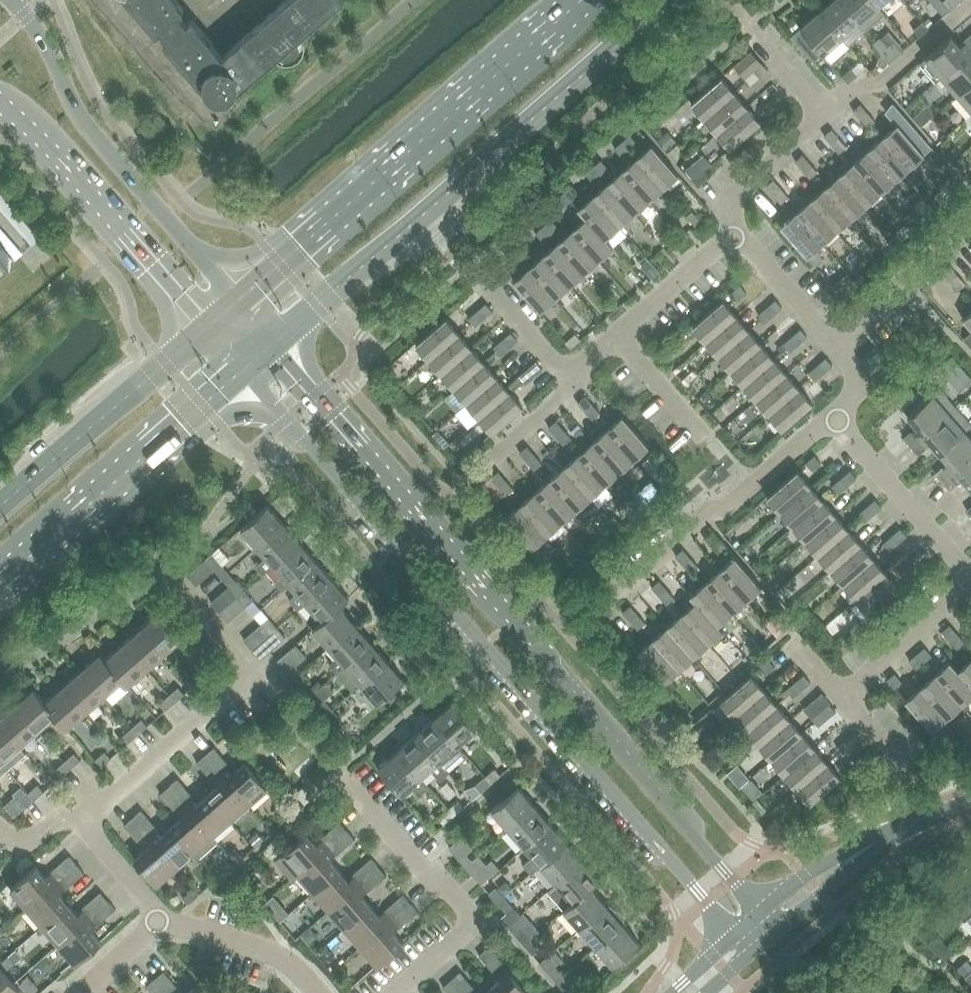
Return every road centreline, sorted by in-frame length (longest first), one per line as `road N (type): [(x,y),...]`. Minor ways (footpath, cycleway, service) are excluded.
road 1 (tertiary): [(240,372),(562,734),(734,949)]
road 2 (tertiary): [(771,917),(273,345)]
road 3 (secondary): [(273,345),(664,0)]
road 4 (secondary): [(583,0),(236,303)]
road 5 (unclassified): [(236,303),(78,114),(12,0)]
road 6 (residential): [(75,816),(254,672),(165,565)]
road 7 (secondary): [(0,581),(240,372)]
road 8 (residential): [(393,992),(477,924),(339,771)]
road 9 (unclassified): [(0,99),(205,331)]
road 10 (residential): [(605,606),(836,418)]
road 11 (secondary): [(205,331),(0,512)]
road 12 (tertiary): [(771,917),(867,845),(970,803)]
road 13 (residential): [(970,573),(836,418)]
road 14 (residential): [(839,351),(970,223)]
road 15 (residential): [(320,992),(276,956),(159,921)]
road 16 (residential): [(841,693),(970,588)]
road 17 (residential): [(829,118),(883,90),(959,17)]
road 18 (residential): [(736,235),(727,210),(829,118)]
road 19 (residential): [(617,338),(736,235)]
road 20 (residential): [(839,351),(736,235)]
road 21 (residential): [(573,384),(480,281)]
road 22 (residential): [(471,478),(573,384)]
road 23 (residential): [(159,921),(75,816)]
road 24 (residential): [(705,439),(617,338)]

